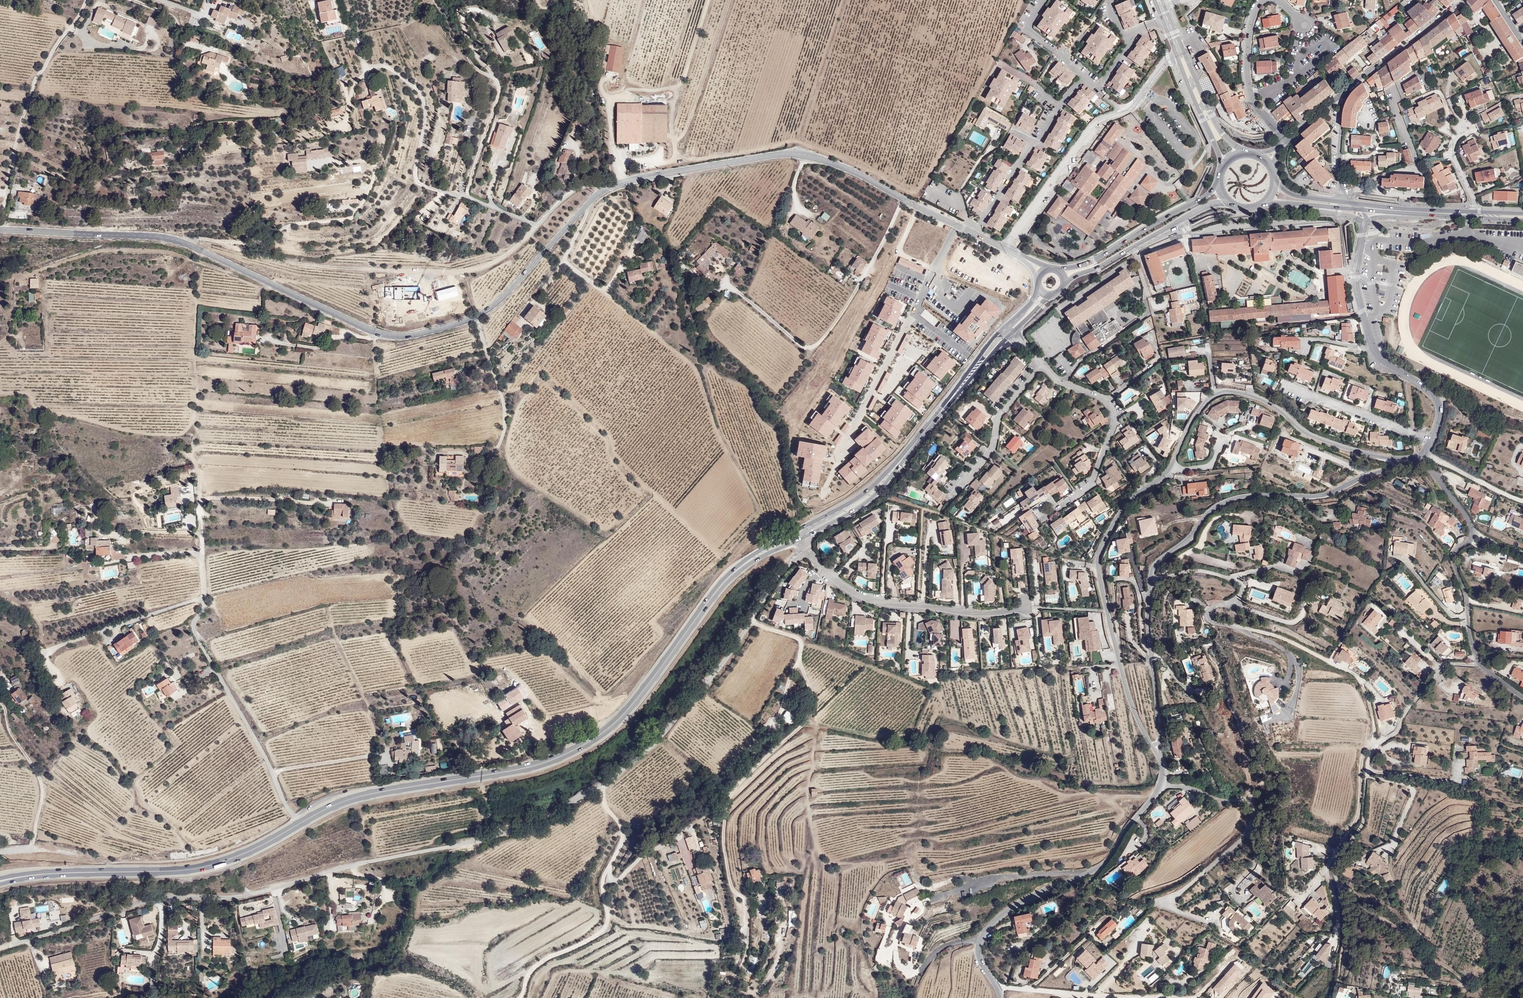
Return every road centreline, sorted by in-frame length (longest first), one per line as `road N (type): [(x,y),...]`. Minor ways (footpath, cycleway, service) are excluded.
road 1 (unclassified): [(13,945),(145,903),(246,895),(469,844),(544,817),(599,787),(655,742),(807,547)]
road 2 (secondary): [(24,876),(199,868),(356,797),(549,762),(617,721),(709,600)]
road 3 (tertiary): [(0,230),(172,239),(360,325),(407,336),(487,311),(609,188)]
road 4 (tertiary): [(1404,461),(1318,438),(1251,395),(1209,399),(1167,473),(1125,504),(1097,566),(1132,706),(1158,752)]
road 5 (tertiary): [(609,188),(748,159),(809,156),(1005,248)]
road 6 (unclassified): [(1151,583),(1200,571),(1239,584),(1238,599),(1210,610),(1211,622),(1273,635),(1351,672),(1368,698),(1375,742)]
road 7 (track): [(186,244),(200,238),(339,269),(458,271),(493,262),(535,225)]
road 8 (tertiary): [(1158,752),(1161,785),(1101,867),(1006,913),(980,939),(982,962),(1001,997)]
road 9 (tertiary): [(1151,583),(1157,561),(1191,539),(1213,508),(1237,497),(1320,496),(1404,461)]
road 10 (unclassified): [(1005,248),(1098,119),(1131,106),(1176,56)]
road 11 (residential): [(464,199),(497,86),(461,18),(472,8),(491,17)]
road 12 (residential): [(1043,366),(1099,396),(1115,422),(1089,488),(1043,519)]
road 13 (track): [(1088,871),(992,878),(938,897),(915,906),(894,940)]
road 14 (residential): [(821,567),(871,599),(989,613),(1026,608)]
road 15 (residential): [(464,199),(417,185),(419,92),(395,71),(364,67)]
road 16 (residential): [(1418,457),(1472,527),(1454,557),(1469,615)]
road 17 (secondary): [(1219,182),(1096,259),(1061,270)]
road 18 (secondary): [(1069,283),(1207,206),(1229,202)]
road 19 (tertiary): [(1158,752),(1151,583)]
road 20 (residential): [(609,188),(573,192),(535,225),(464,199)]
road 21 (track): [(0,701),(43,786),(29,850)]
road 22 (residential): [(1043,366),(1001,414),(991,450),(953,495)]
road 23 (residential): [(1285,142),(1247,84),(1253,15),(1262,0)]
road 24 (unclassified): [(1464,0),(1345,93)]
road 25 (unclassified): [(1375,742),(1360,828),(1334,865),(1338,883)]
road 26 (unclassified): [(1479,664),(1439,666),(1399,730),(1375,742)]
road 27 (tertiary): [(1373,347),(1436,396),(1439,419),(1425,452)]
road 28 (unclassified): [(1327,867),(1357,817),(1364,754),(1375,742)]
road 29 (residential): [(1042,0),(1029,30),(1094,86),(1104,82)]
road 30 (tertiary): [(1364,229),(1355,277),(1373,347)]

